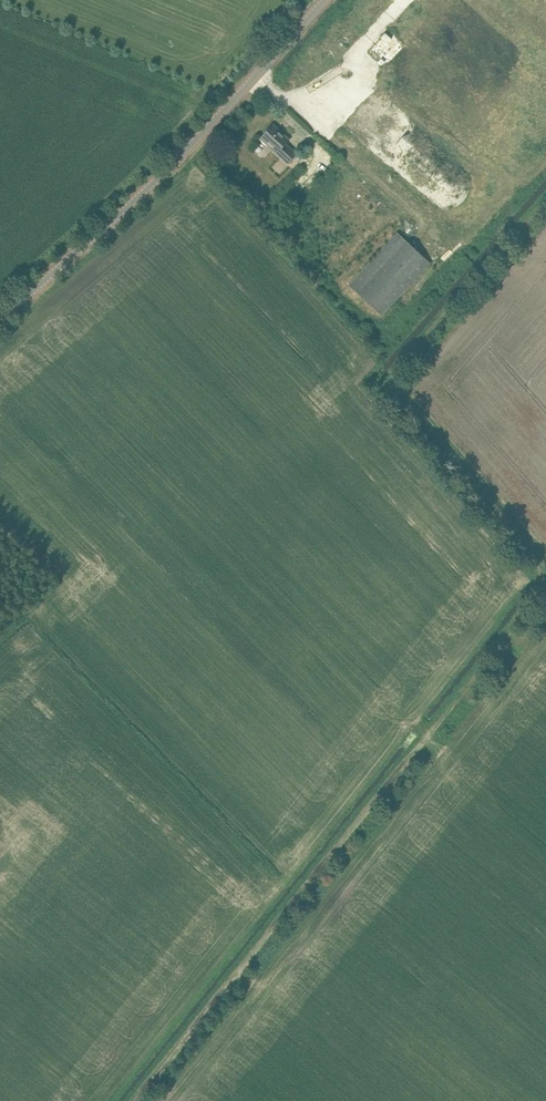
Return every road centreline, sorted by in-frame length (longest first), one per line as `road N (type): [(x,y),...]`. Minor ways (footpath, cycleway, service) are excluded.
road 1 (track): [(137,1100),(545,576)]
road 2 (track): [(545,575),(395,388),(404,366),(545,202)]
road 3 (tertiary): [(0,325),(155,192),(334,0)]

